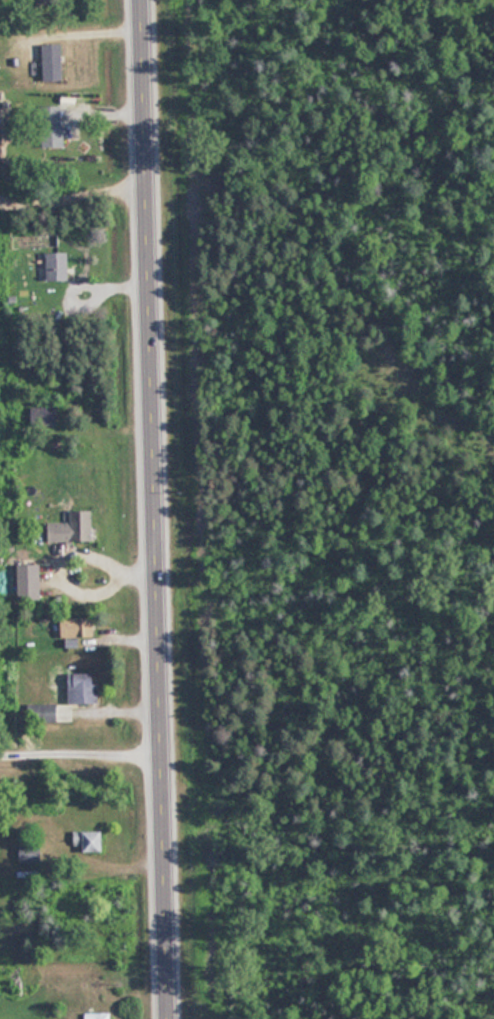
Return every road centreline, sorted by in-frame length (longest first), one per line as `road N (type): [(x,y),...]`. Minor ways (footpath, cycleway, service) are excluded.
road 1 (primary): [(171,1018),(143,0)]

